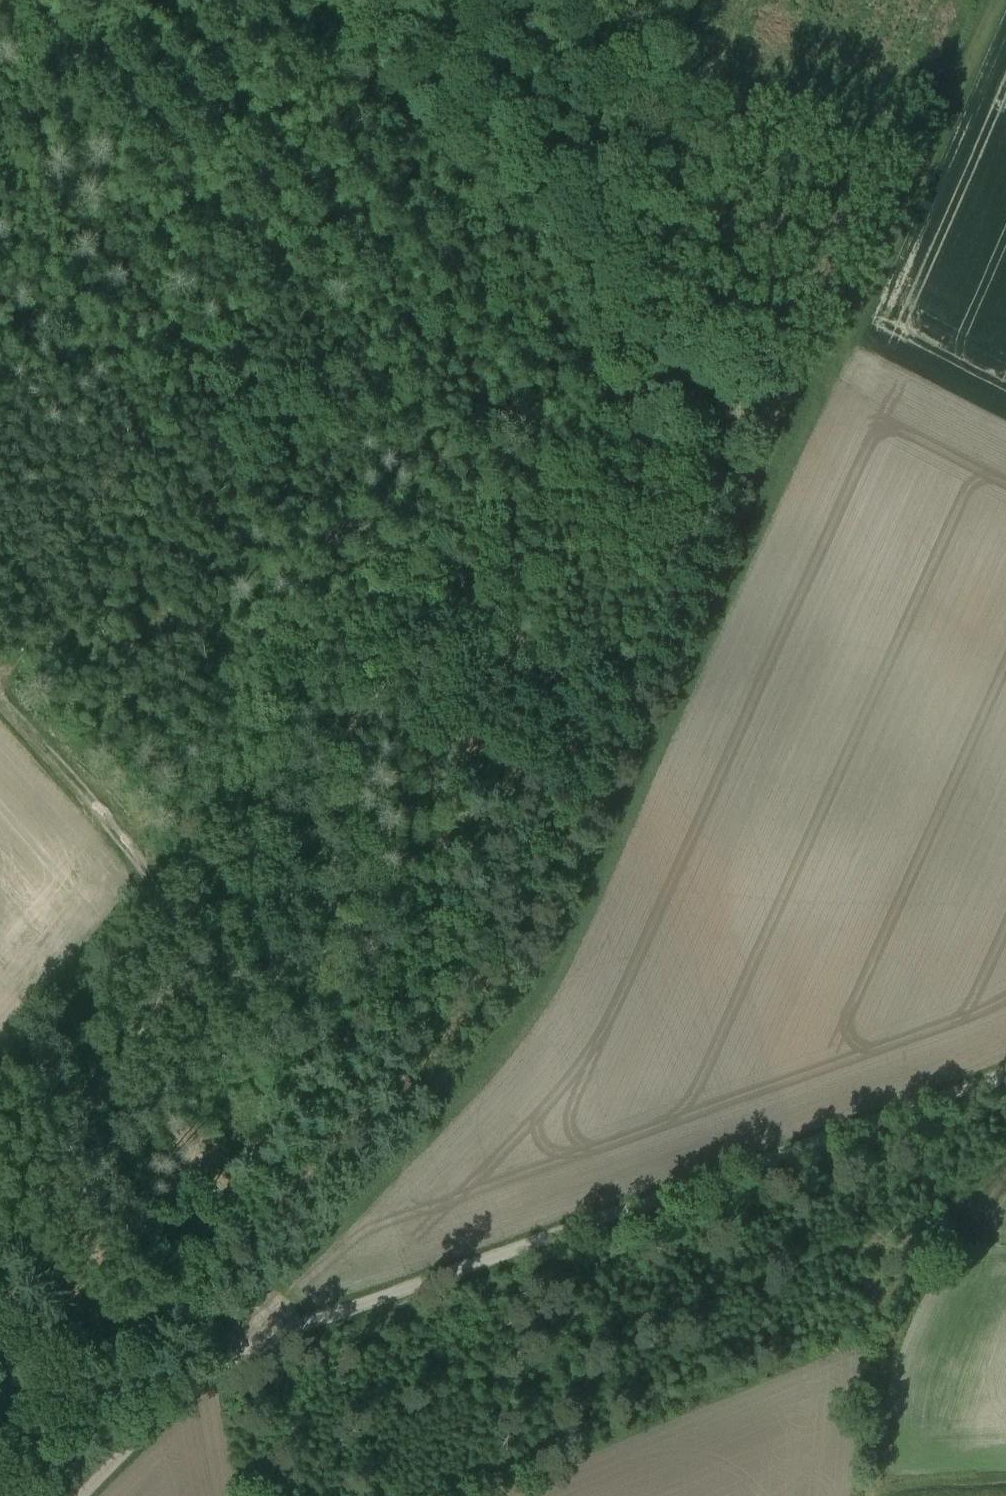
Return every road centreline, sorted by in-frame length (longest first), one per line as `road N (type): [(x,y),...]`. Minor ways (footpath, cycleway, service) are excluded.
road 1 (track): [(1005,1076),(207,1361),(75,1495)]
road 2 (track): [(207,1361),(100,1194),(96,1149),(169,971),(164,907),(120,836),(0,700)]

